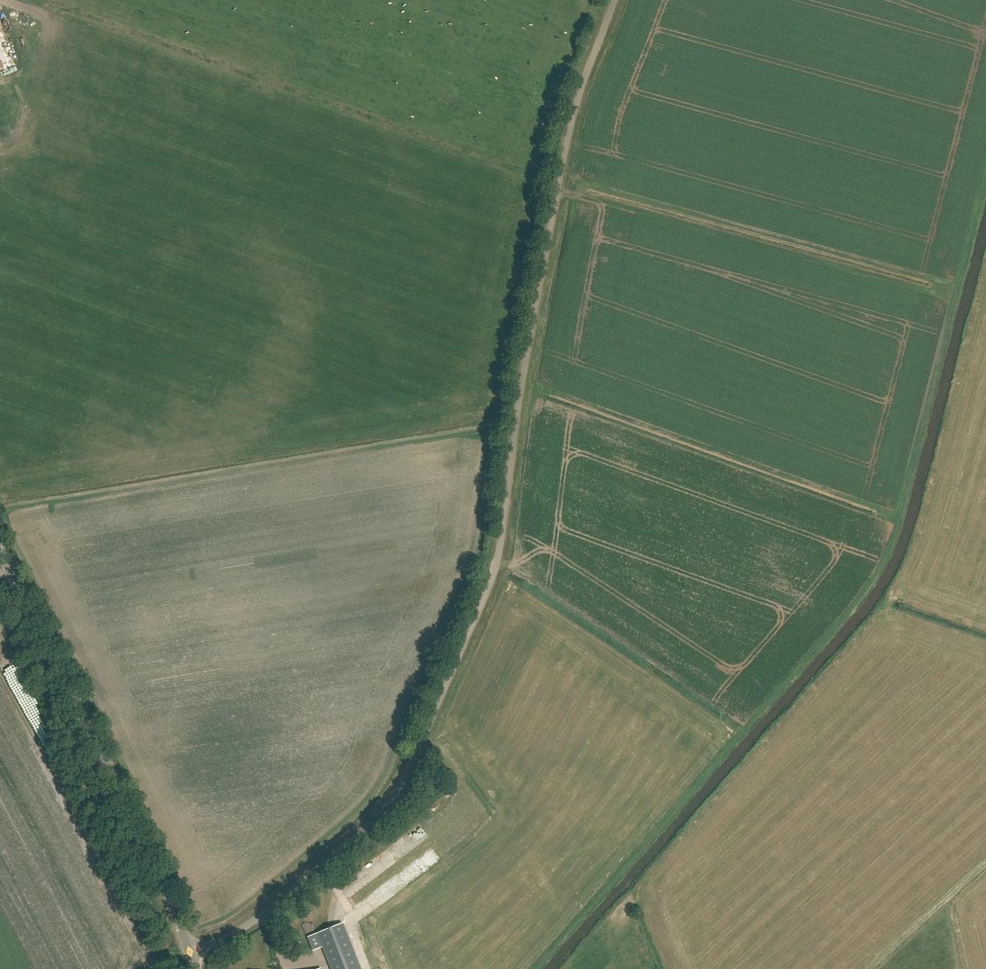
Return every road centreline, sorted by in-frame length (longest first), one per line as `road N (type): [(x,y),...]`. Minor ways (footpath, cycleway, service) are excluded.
road 1 (tertiary): [(191,952),(244,928),(380,815),(418,751),(502,547),(569,129),(614,0)]
road 2 (tertiary): [(191,952),(126,796),(9,566)]
road 3 (track): [(985,865),(871,968)]

